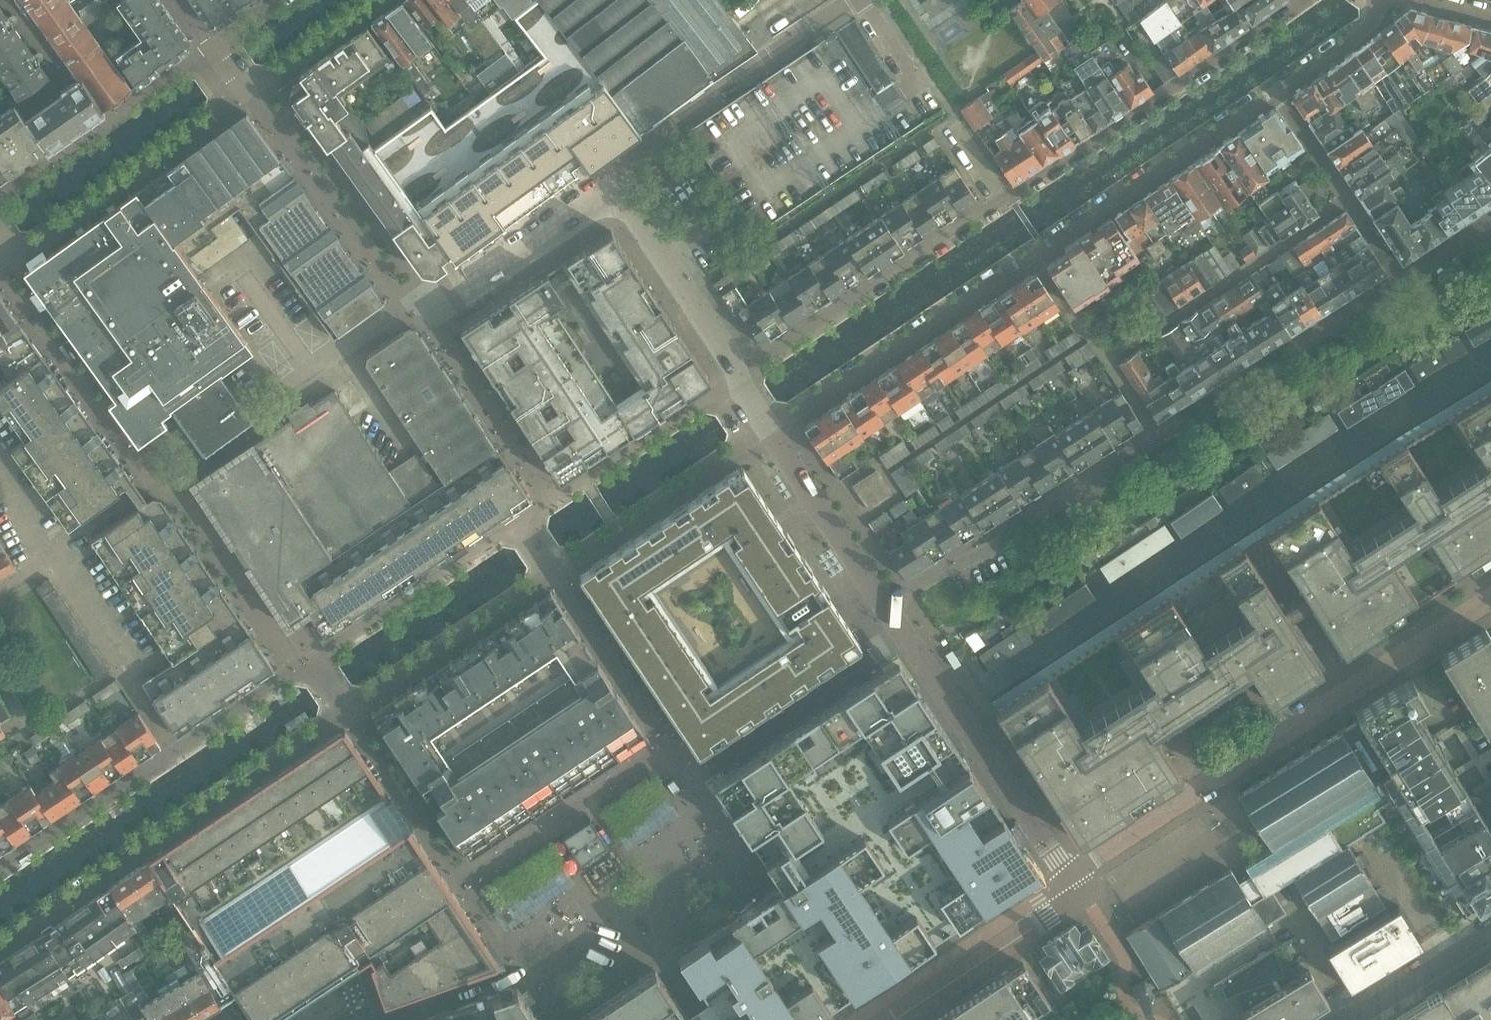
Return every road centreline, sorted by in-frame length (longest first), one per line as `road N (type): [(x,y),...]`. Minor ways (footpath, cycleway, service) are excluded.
road 1 (residential): [(890,611),(604,178)]
road 2 (residential): [(1490,598),(1068,877)]
road 3 (residential): [(175,752),(47,561),(0,461)]
road 4 (residential): [(890,611),(1159,437)]
road 5 (residential): [(1068,877),(890,611)]
road 6 (residential): [(604,178),(856,0)]
road 7 (residential): [(1108,362),(1352,205)]
road 8 (residential): [(1159,437),(1403,282)]
road 9 (residential): [(604,178),(419,306)]
road 10 (residential): [(1080,897),(896,1019)]
road 11 (residential): [(1346,1019),(1490,934)]
road 12 (residential): [(1352,205),(1277,92)]
road 13 (residential): [(1108,362),(1034,258)]
road 14 (residential): [(315,379),(419,306)]

